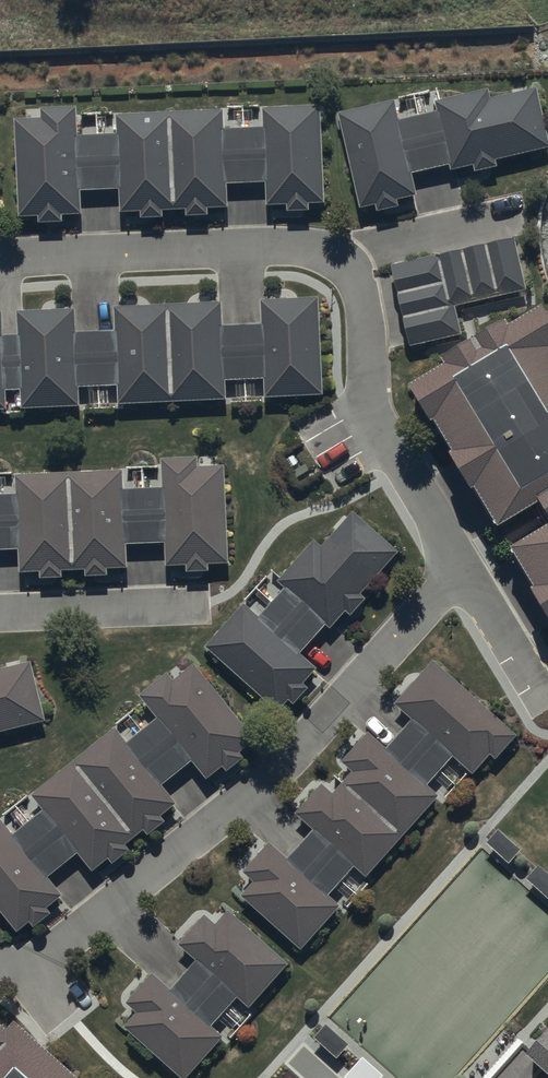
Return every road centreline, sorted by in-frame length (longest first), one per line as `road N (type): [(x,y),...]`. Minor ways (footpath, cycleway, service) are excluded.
road 1 (residential): [(0,257),(294,246),(338,257),(362,304),(371,414),(540,699)]

